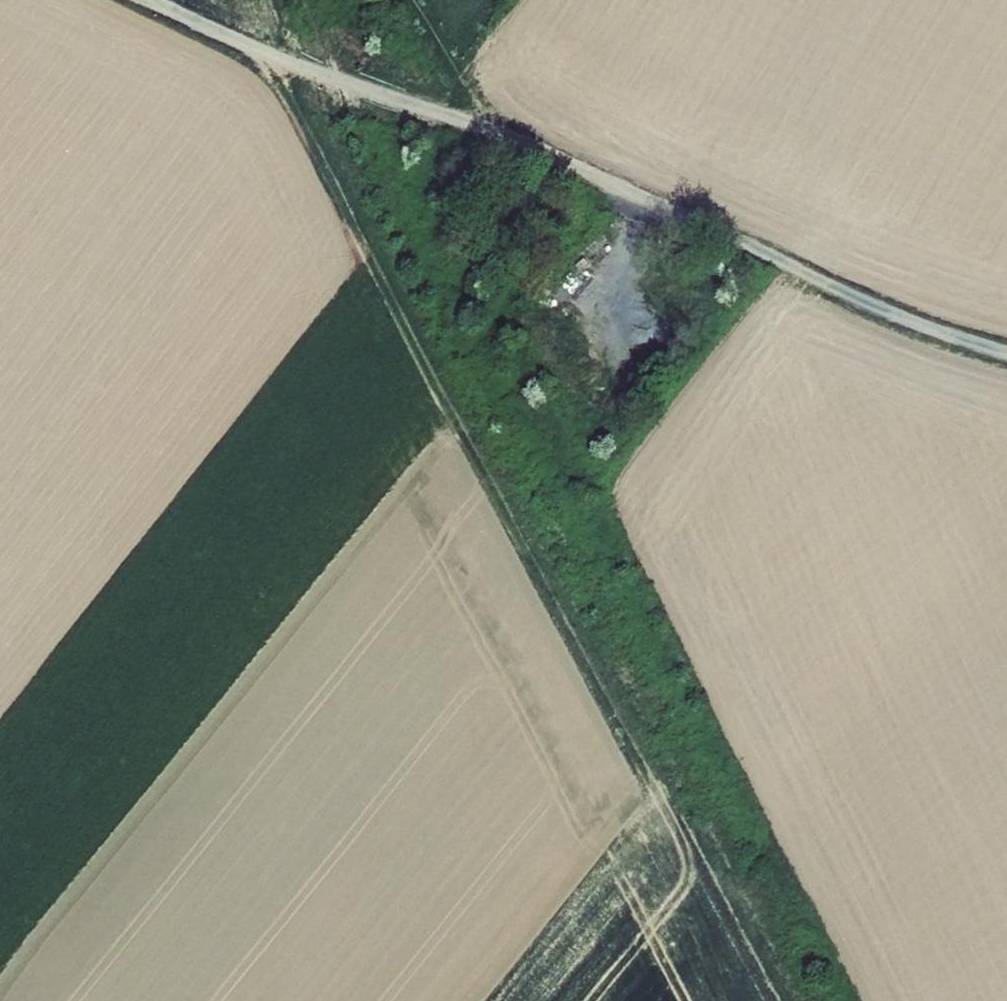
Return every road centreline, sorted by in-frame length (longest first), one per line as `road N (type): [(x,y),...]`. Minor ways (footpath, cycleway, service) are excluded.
road 1 (track): [(142,0),(340,82),(489,132),(918,344),(1006,360)]
road 2 (track): [(489,132),(429,28),(402,0)]

